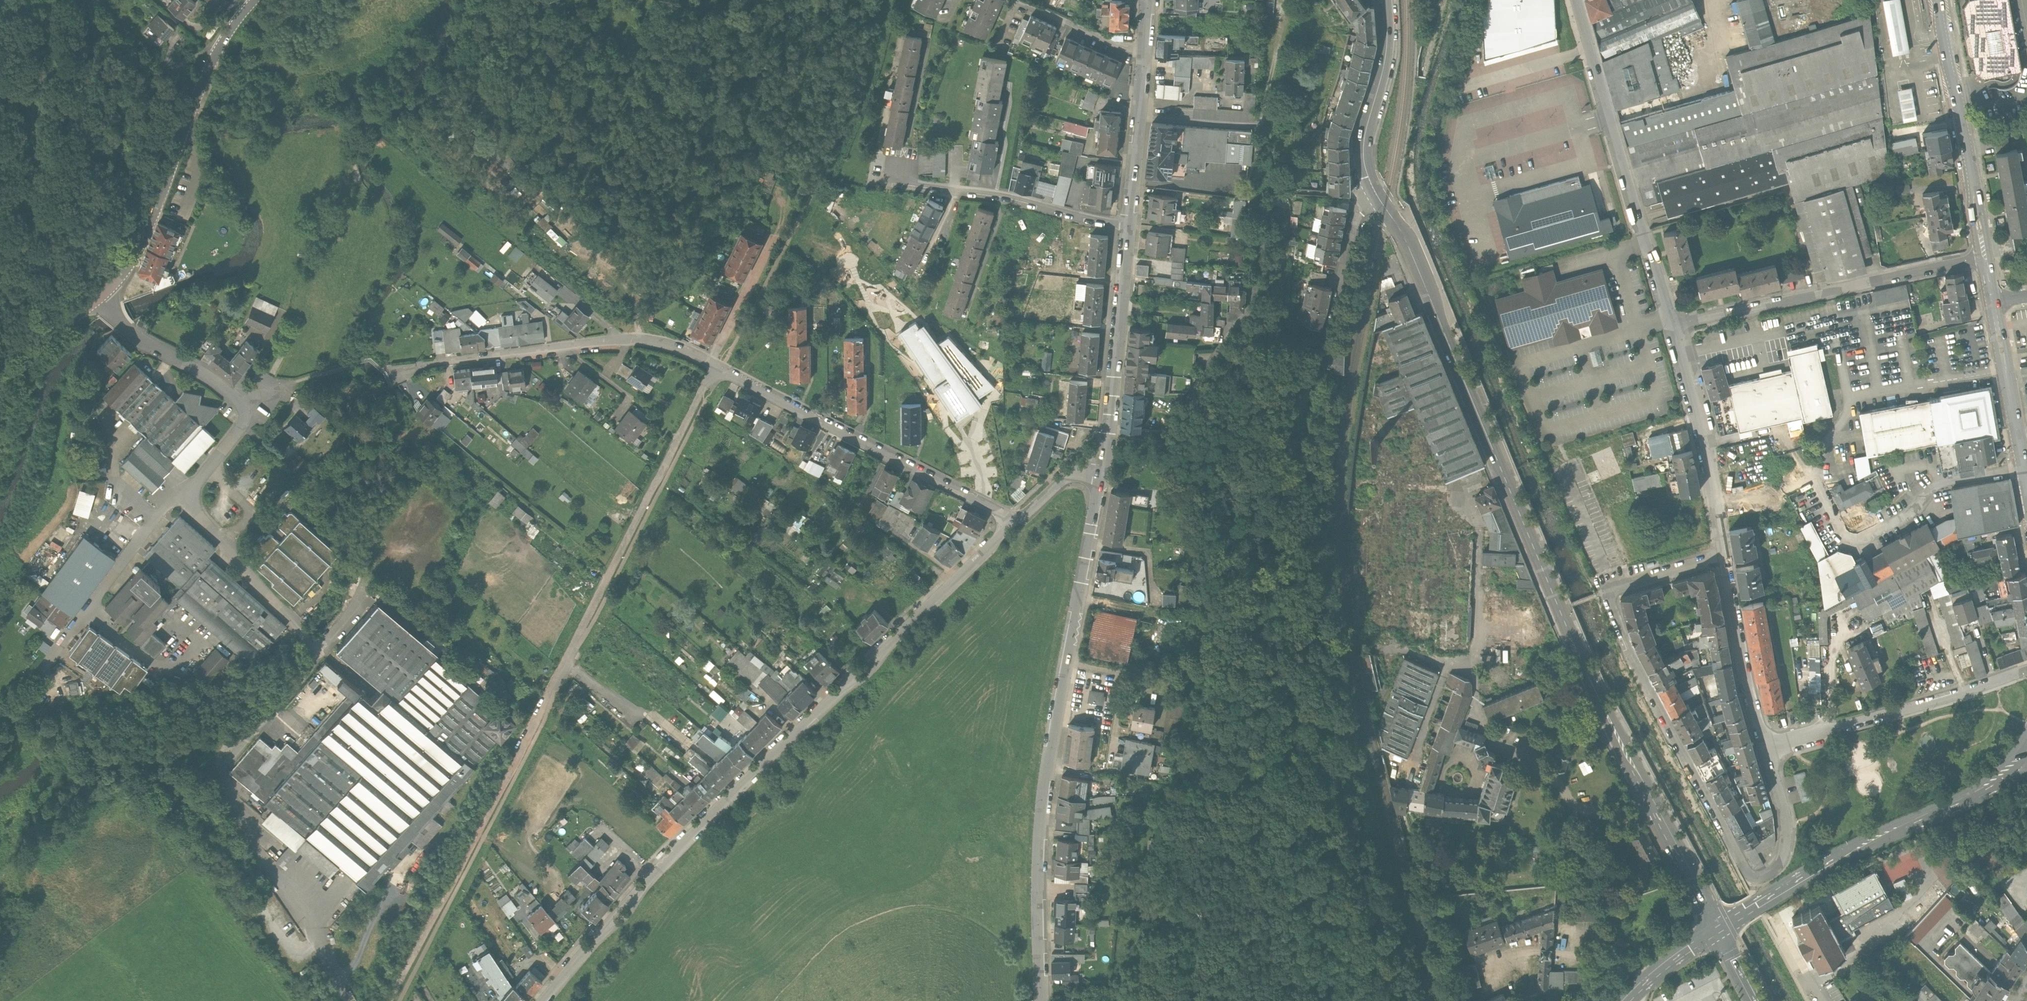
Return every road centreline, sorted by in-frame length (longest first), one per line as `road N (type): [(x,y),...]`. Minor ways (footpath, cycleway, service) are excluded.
road 1 (secondary): [(1377,196),(1405,239),(1597,694),(1717,931)]
road 2 (residential): [(1017,521),(640,890),(549,1000)]
road 3 (residential): [(1107,435),(1169,444),(1184,436),(1256,326),(1280,204),(1293,213),(1295,227),(1292,332),(1302,341),(1329,336),(1357,214),(1377,196)]
road 4 (residential): [(1017,521),(666,347),(622,342),(407,368)]
road 5 (residential): [(1764,746),(1786,837),(1780,864),(1753,879),(1629,651),(1607,594),(1724,557)]
road 6 (residential): [(1042,1000),(1041,825),(1101,472)]
road 7 (primary): [(2026,751),(1981,789),(1811,873),(1717,931)]
road 8 (unclassified): [(255,0),(219,53),(137,254),(97,301)]
road 9 (unclassified): [(1574,0),(1671,325)]
road 10 (residential): [(1986,256),(1671,325)]
road 11 (unclassified): [(242,406),(247,424),(235,443),(200,488),(176,498),(60,650)]
road 12 (unclassified): [(2026,670),(1764,746)]
road 13 (primary): [(1986,256),(1940,0)]
road 14 (residential): [(1128,226),(896,182),(899,159)]
road 15 (unclassified): [(1671,325),(1724,557)]
road 16 (residential): [(1128,226),(1148,0)]
road 17 (residential): [(1107,435),(1128,226)]
road 18 (track): [(1138,119),(1264,128),(1280,204)]
road 19 (secondary): [(1387,0),(1390,46),(1363,140),(1377,196)]
road 20 (unclassified): [(1724,557),(1764,746)]
road 21 (unclassified): [(97,301),(144,342),(242,406)]
road 22 (primary): [(2019,439),(1993,302)]
road 23 (unclassified): [(97,301),(0,391)]

